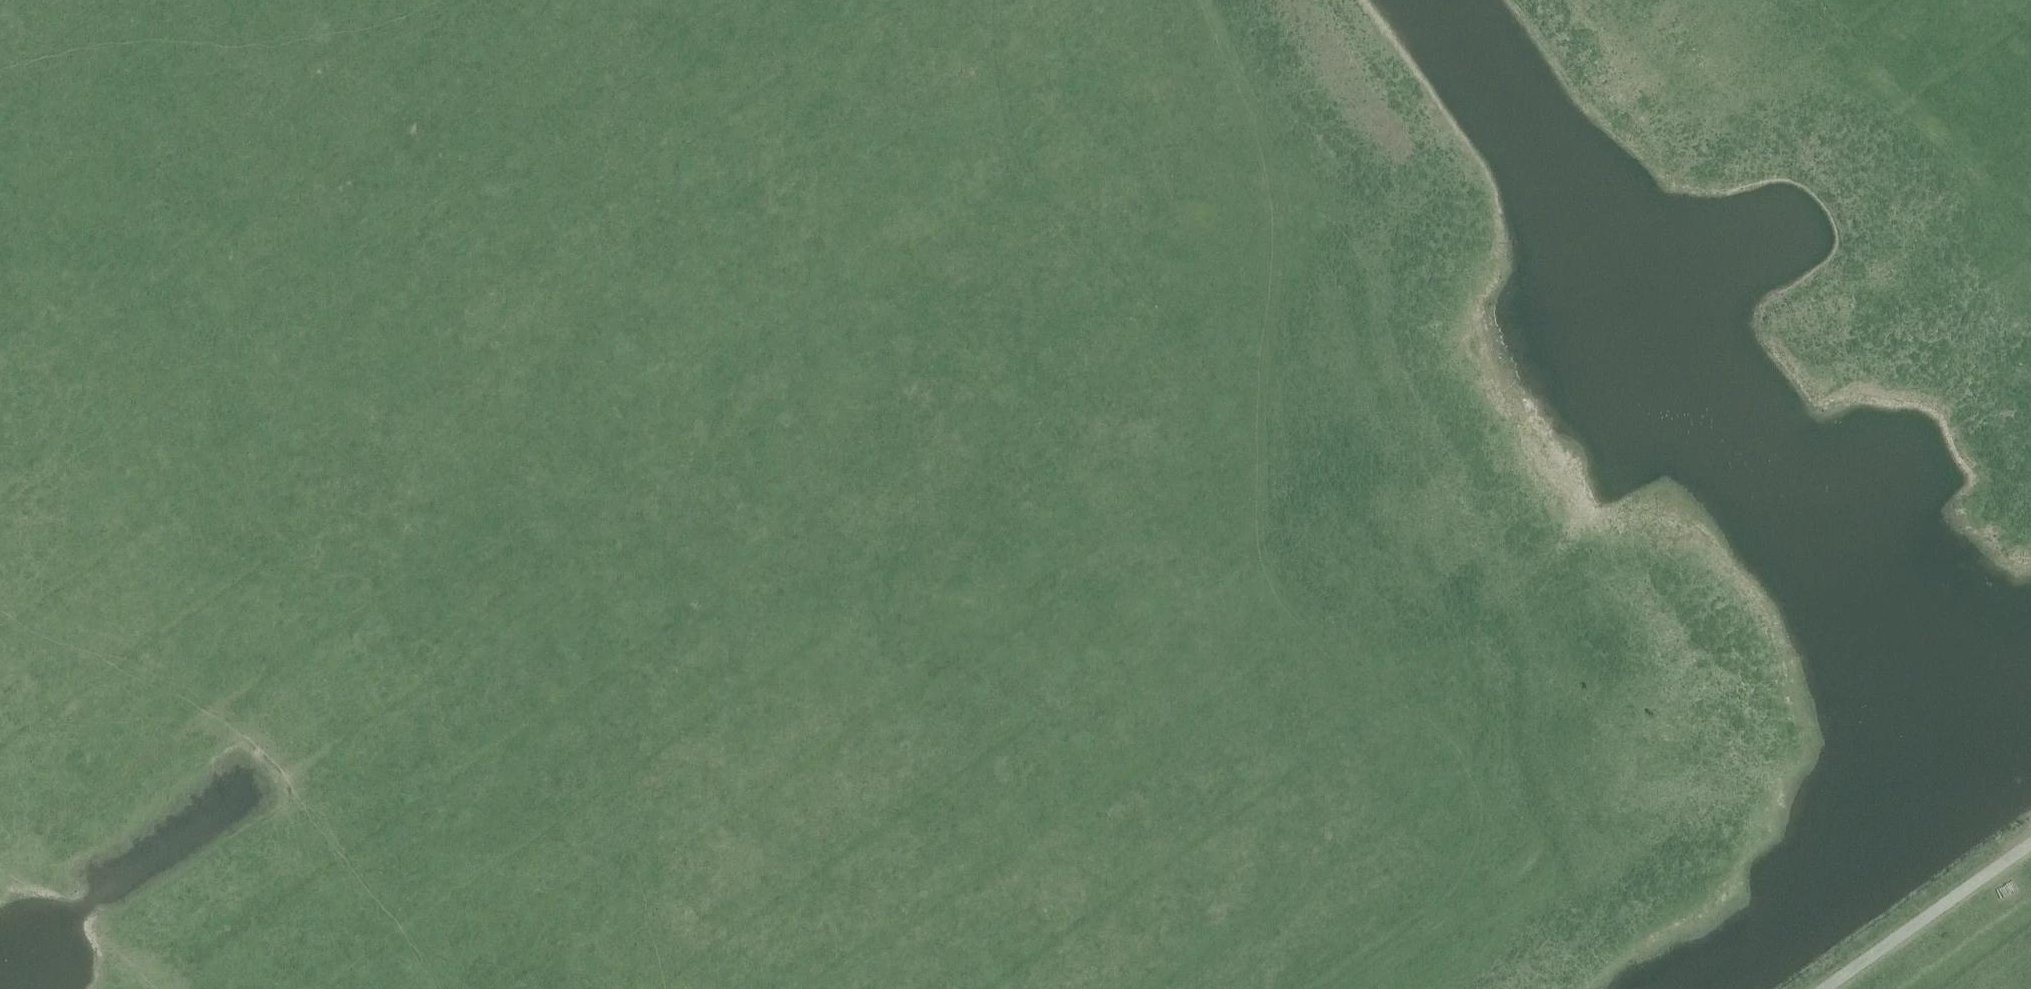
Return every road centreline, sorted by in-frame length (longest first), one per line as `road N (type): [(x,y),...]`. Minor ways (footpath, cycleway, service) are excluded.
road 1 (track): [(1825,988),(2030,843)]

